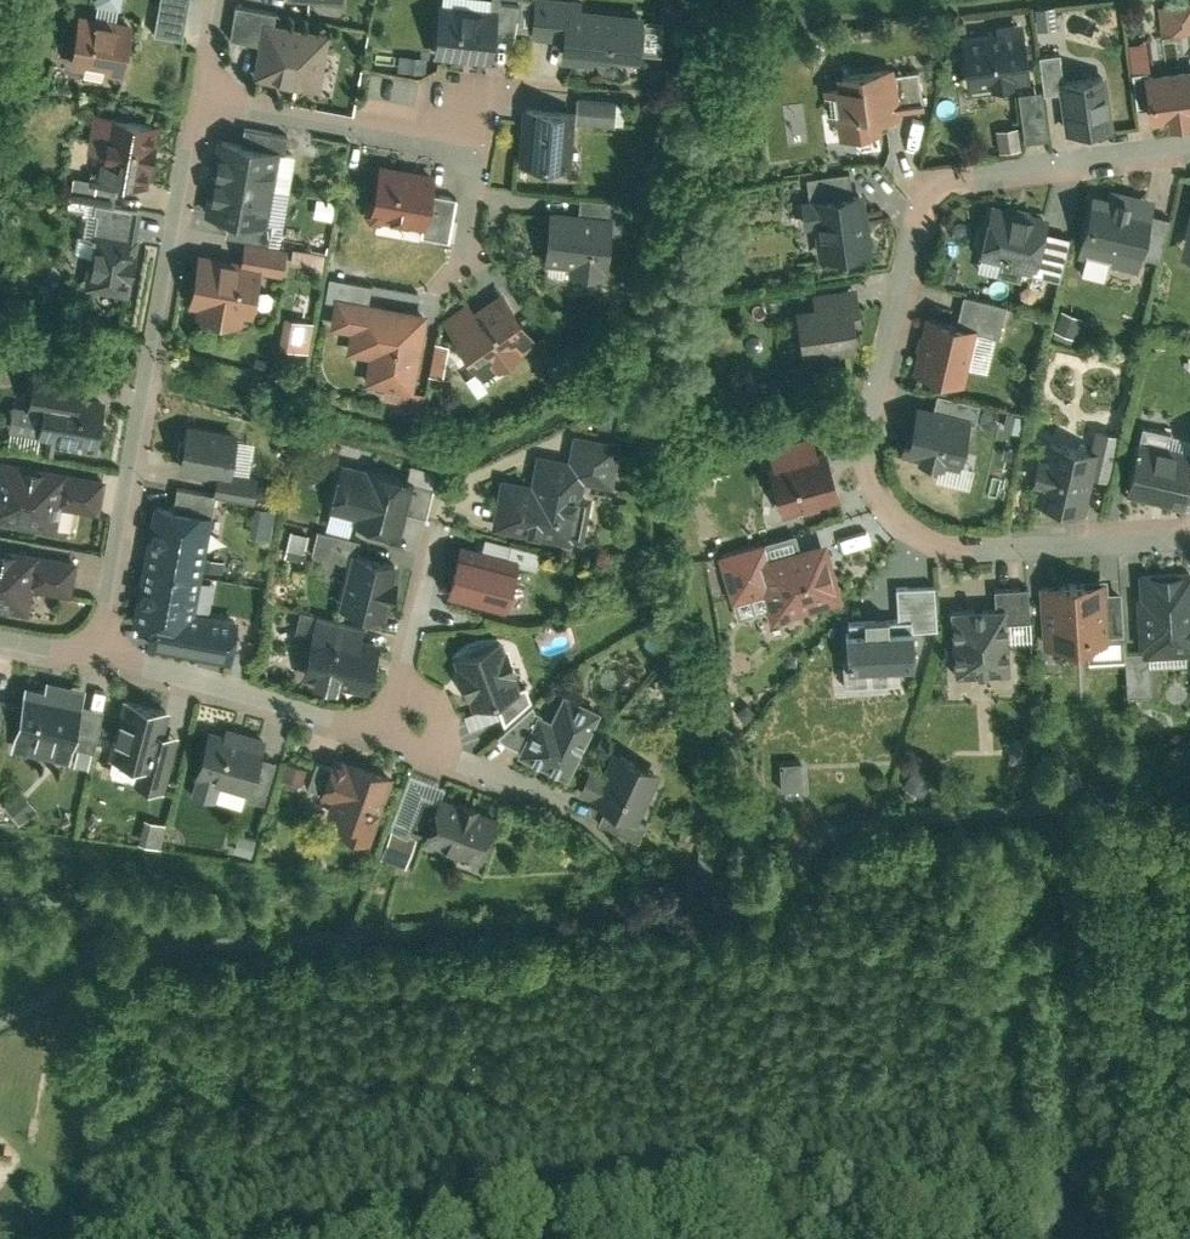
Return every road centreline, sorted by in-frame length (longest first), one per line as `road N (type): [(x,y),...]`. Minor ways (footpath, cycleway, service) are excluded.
road 1 (residential): [(1189,156),(992,179),(926,196),(912,217),(863,424),(863,469),(878,506),(901,532),(952,552),(1189,540)]
road 2 (residential): [(94,662),(196,105)]
road 3 (residential): [(94,662),(382,737)]
road 4 (residential): [(196,105),(411,129),(451,113)]
road 5 (residential): [(382,737),(439,523)]
road 6 (residential): [(382,737),(566,807)]
road 7 (residential): [(451,113),(472,164),(459,260)]

